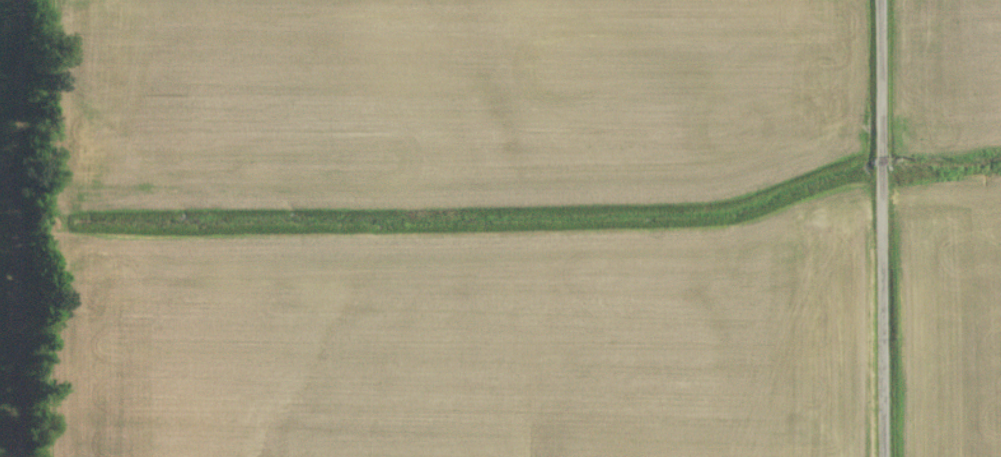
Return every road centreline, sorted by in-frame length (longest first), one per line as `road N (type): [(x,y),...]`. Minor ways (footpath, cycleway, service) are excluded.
road 1 (tertiary): [(880,0),(883,456)]

